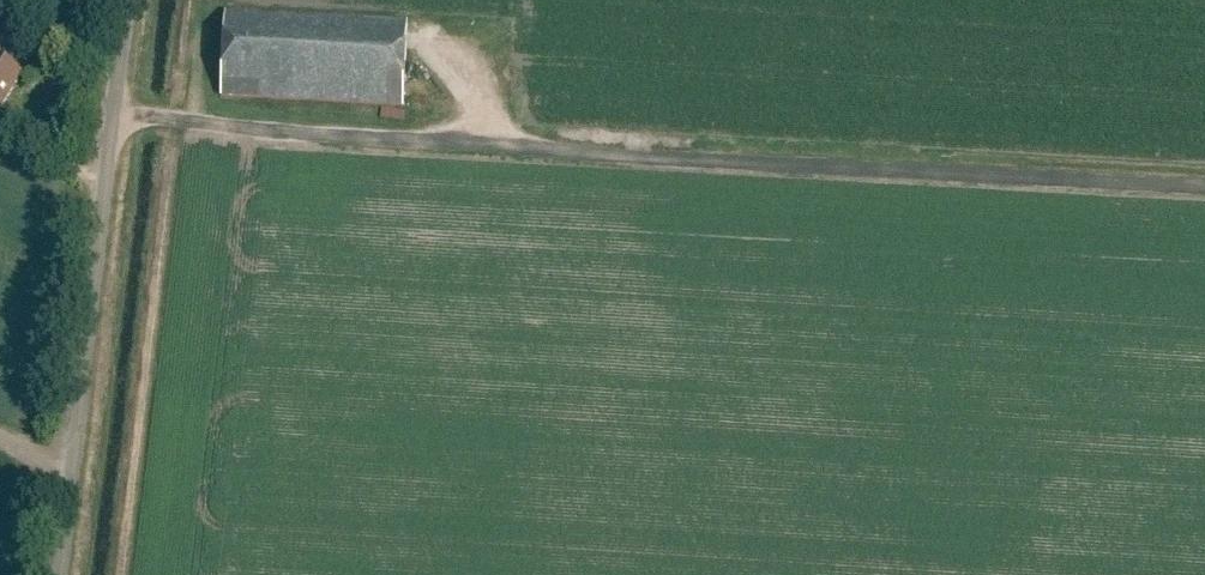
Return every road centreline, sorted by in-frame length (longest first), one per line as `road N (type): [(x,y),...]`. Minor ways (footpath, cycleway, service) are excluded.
road 1 (unclassified): [(57,574),(125,0)]

